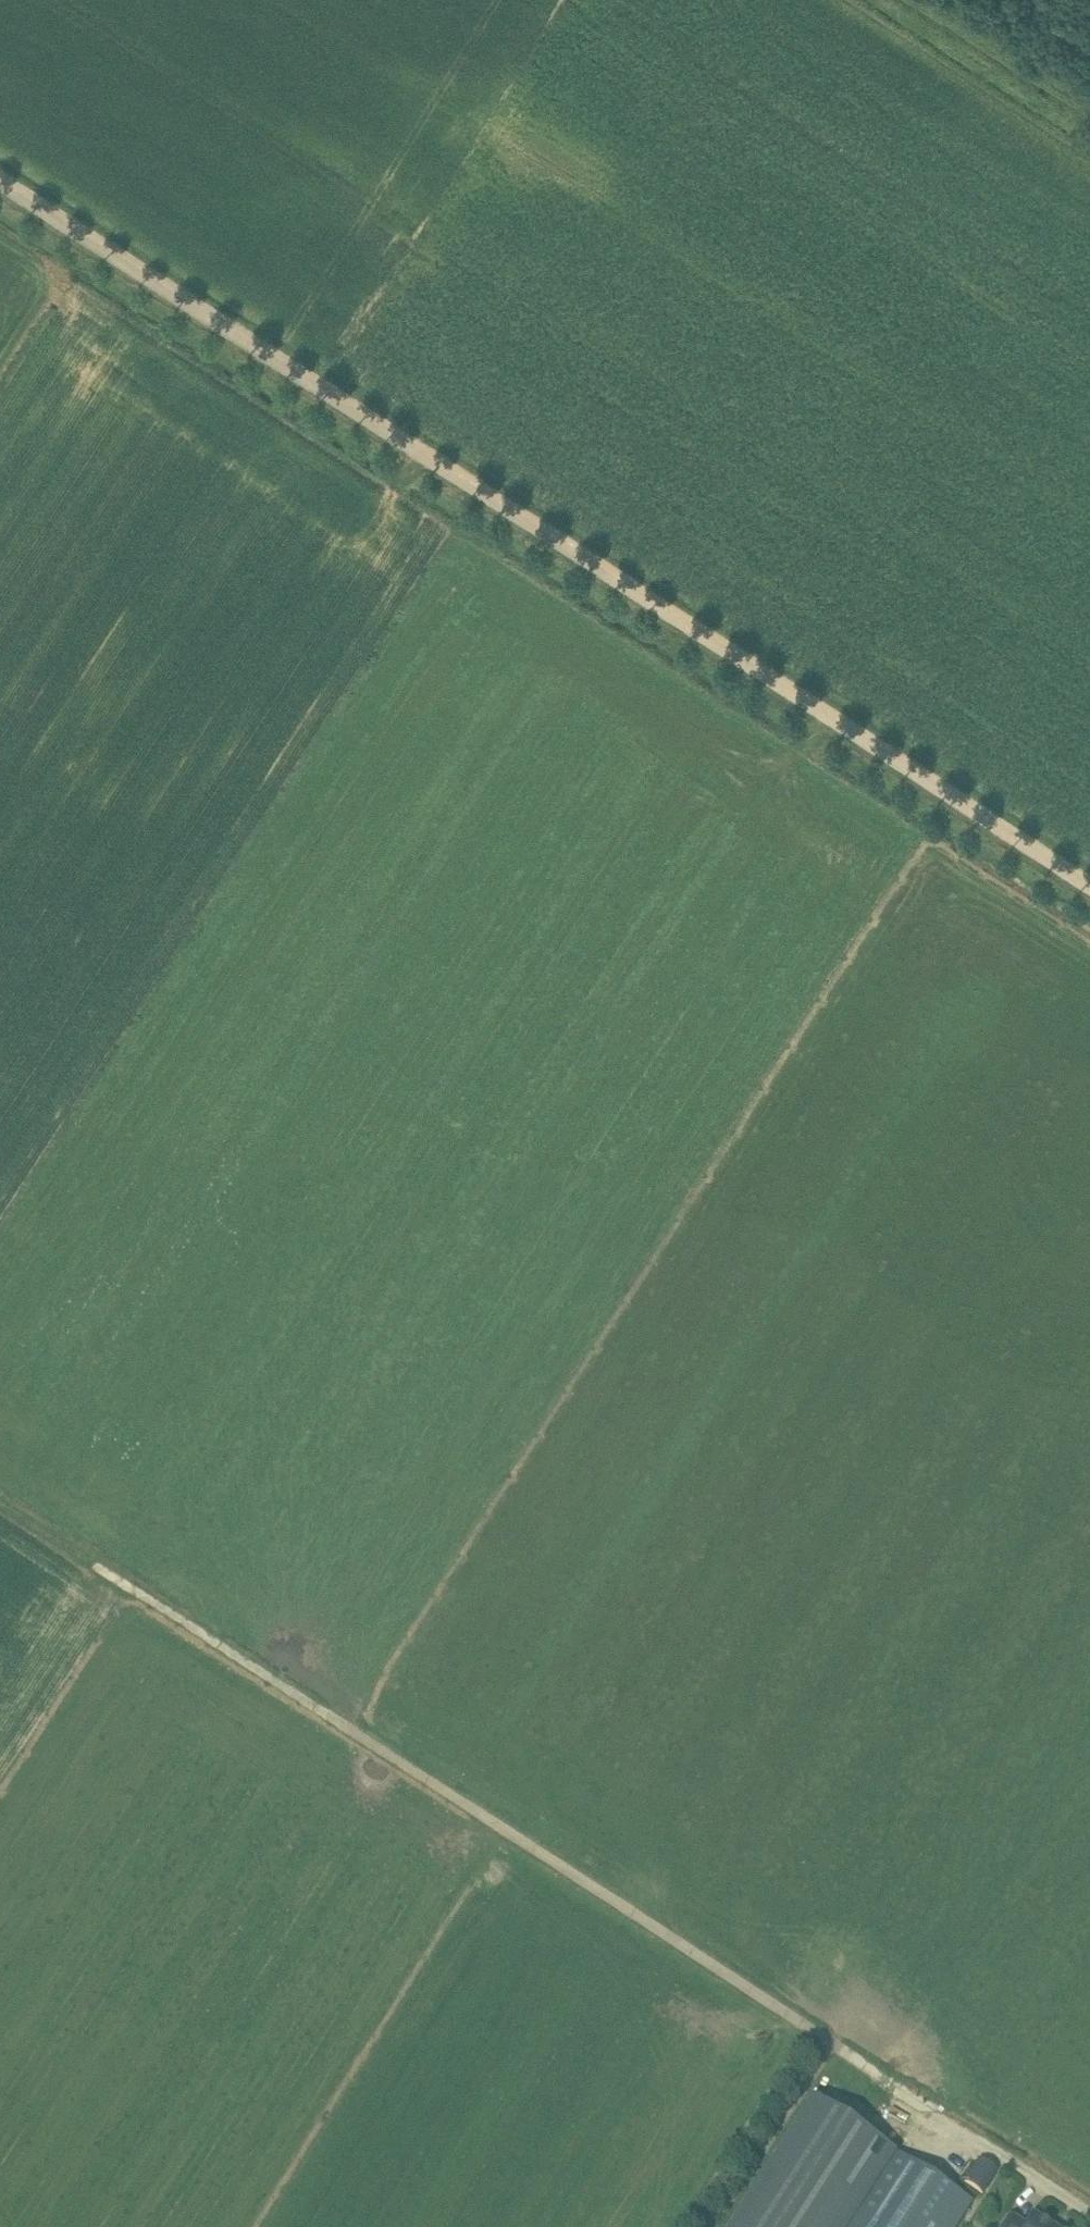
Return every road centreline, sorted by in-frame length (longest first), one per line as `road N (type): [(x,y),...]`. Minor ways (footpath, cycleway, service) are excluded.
road 1 (track): [(0,188),(1089,891)]

